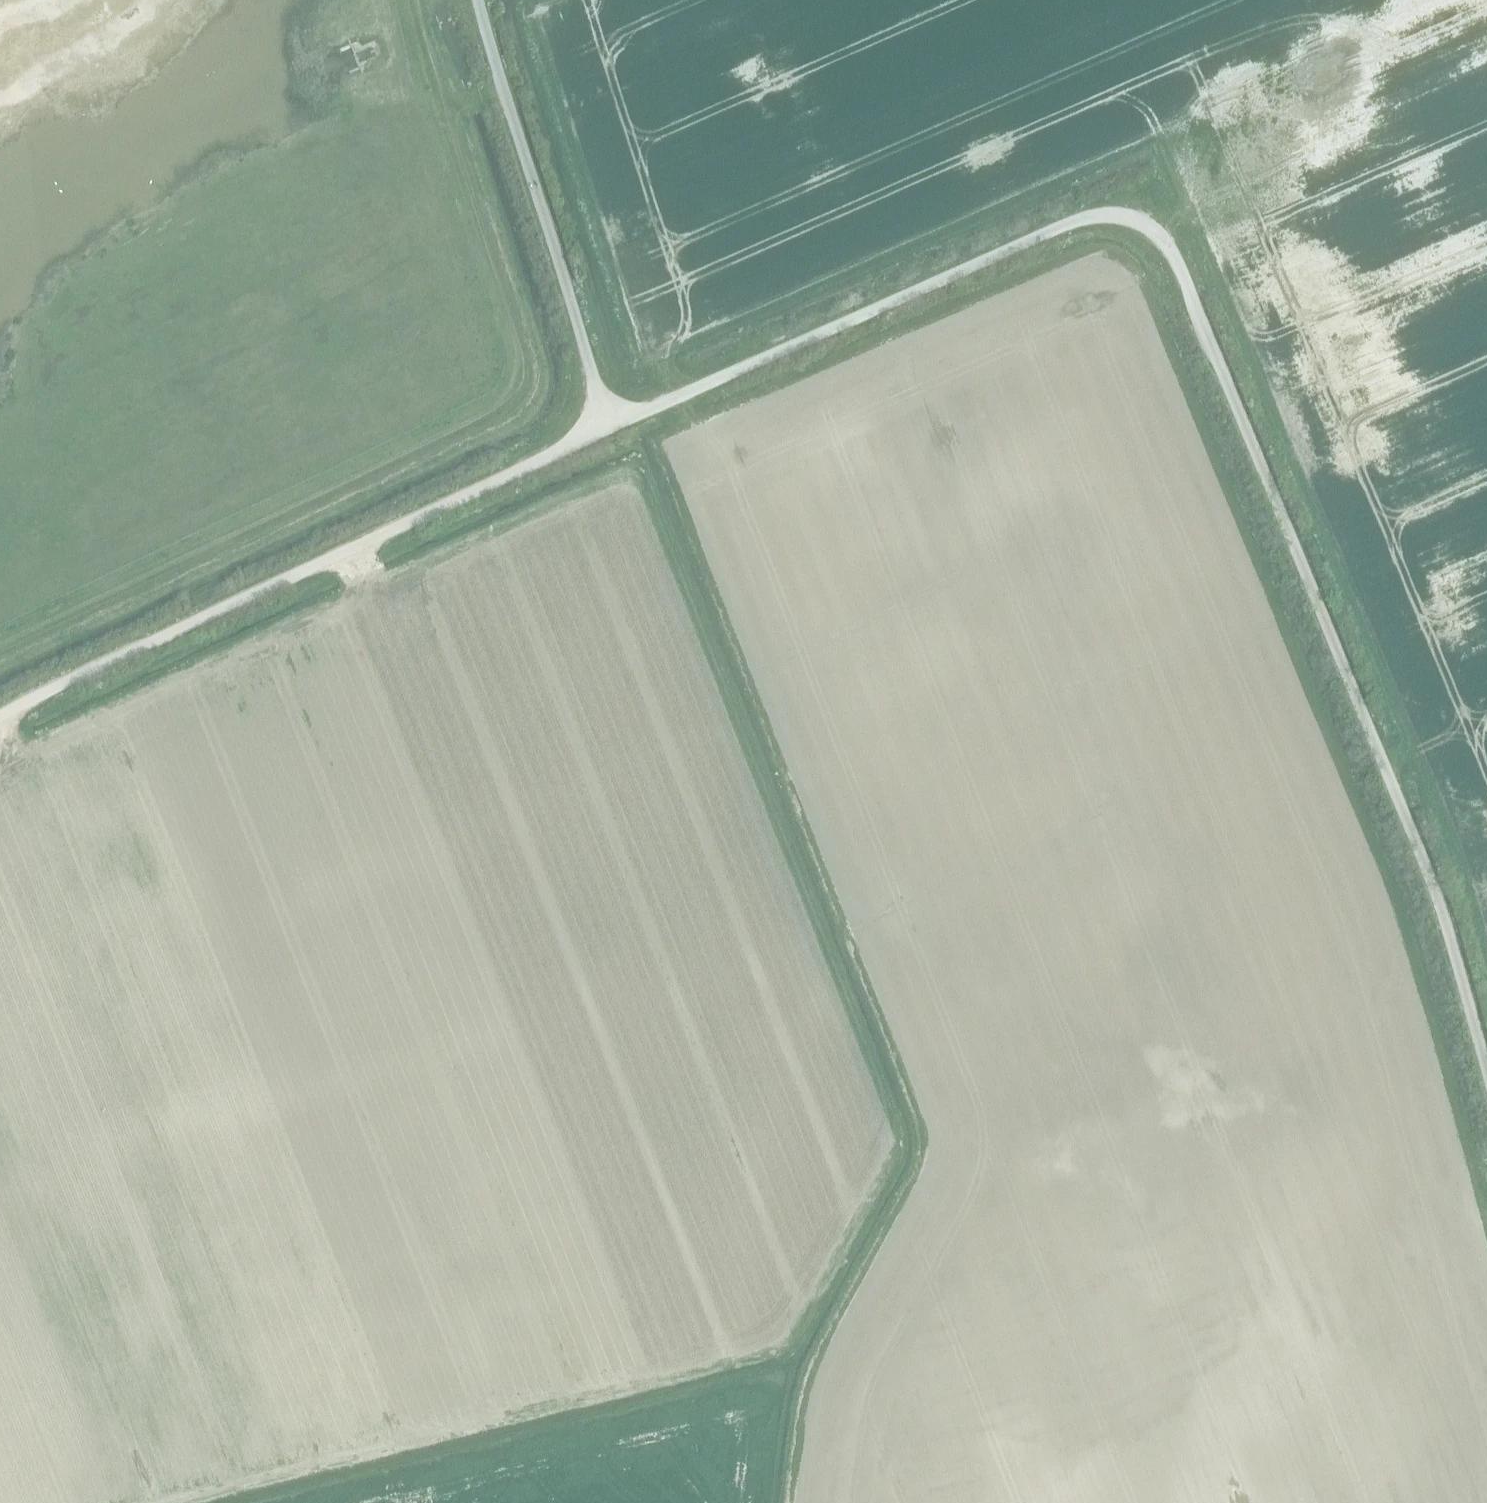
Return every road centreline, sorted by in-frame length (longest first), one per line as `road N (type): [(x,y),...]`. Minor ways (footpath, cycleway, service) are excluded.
road 1 (unclassified): [(610,428),(1072,227),(1107,216),(1140,220),(1167,239),(1185,270),(1237,395),(1443,899),(1486,1058)]
road 2 (unclassified): [(0,723),(610,428)]
road 3 (unclassified): [(610,428),(481,0)]

